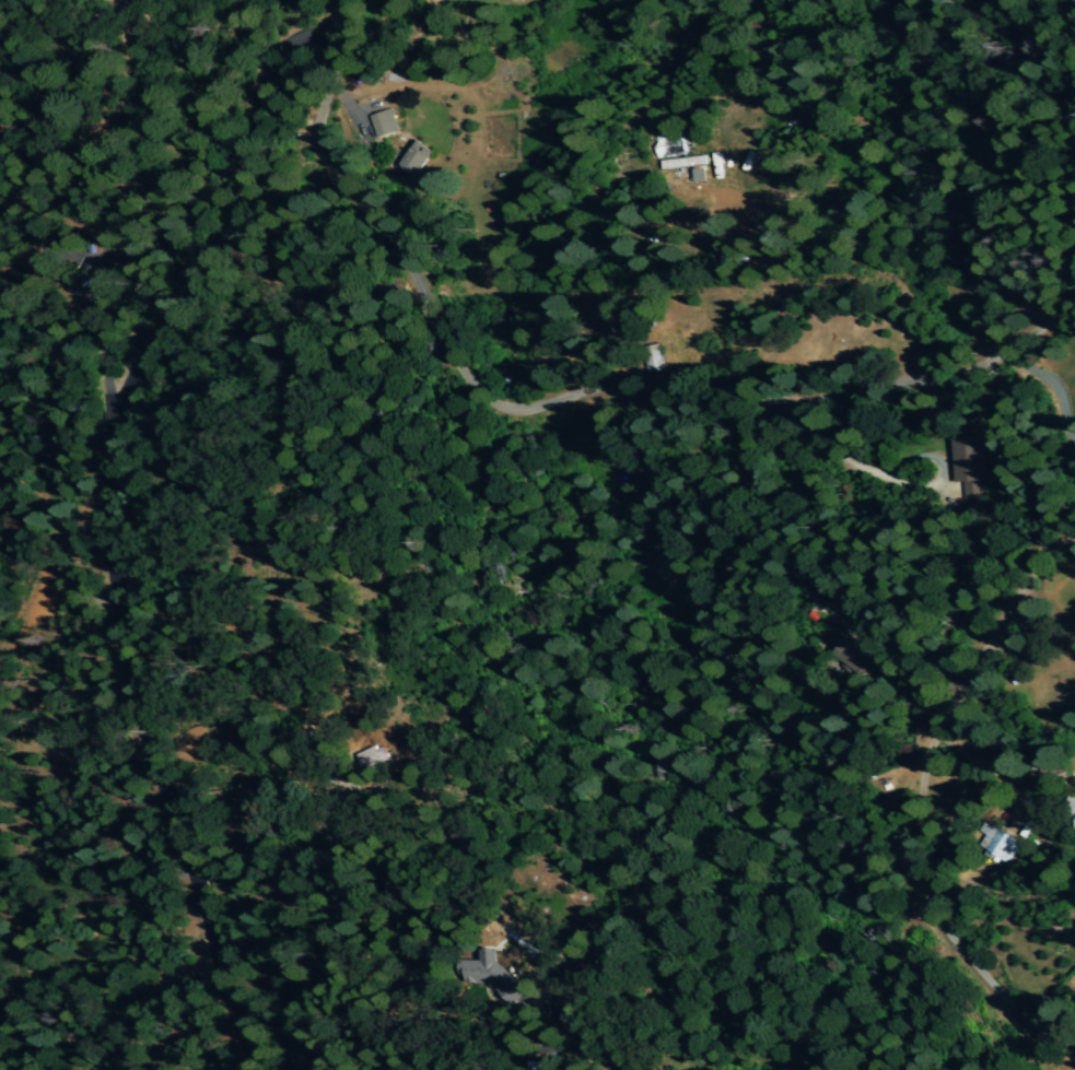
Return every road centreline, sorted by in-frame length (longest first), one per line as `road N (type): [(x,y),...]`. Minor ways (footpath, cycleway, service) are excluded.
road 1 (residential): [(249,1069),(126,670),(112,552),(112,420),(144,342),(227,224),(271,60),(345,0)]

